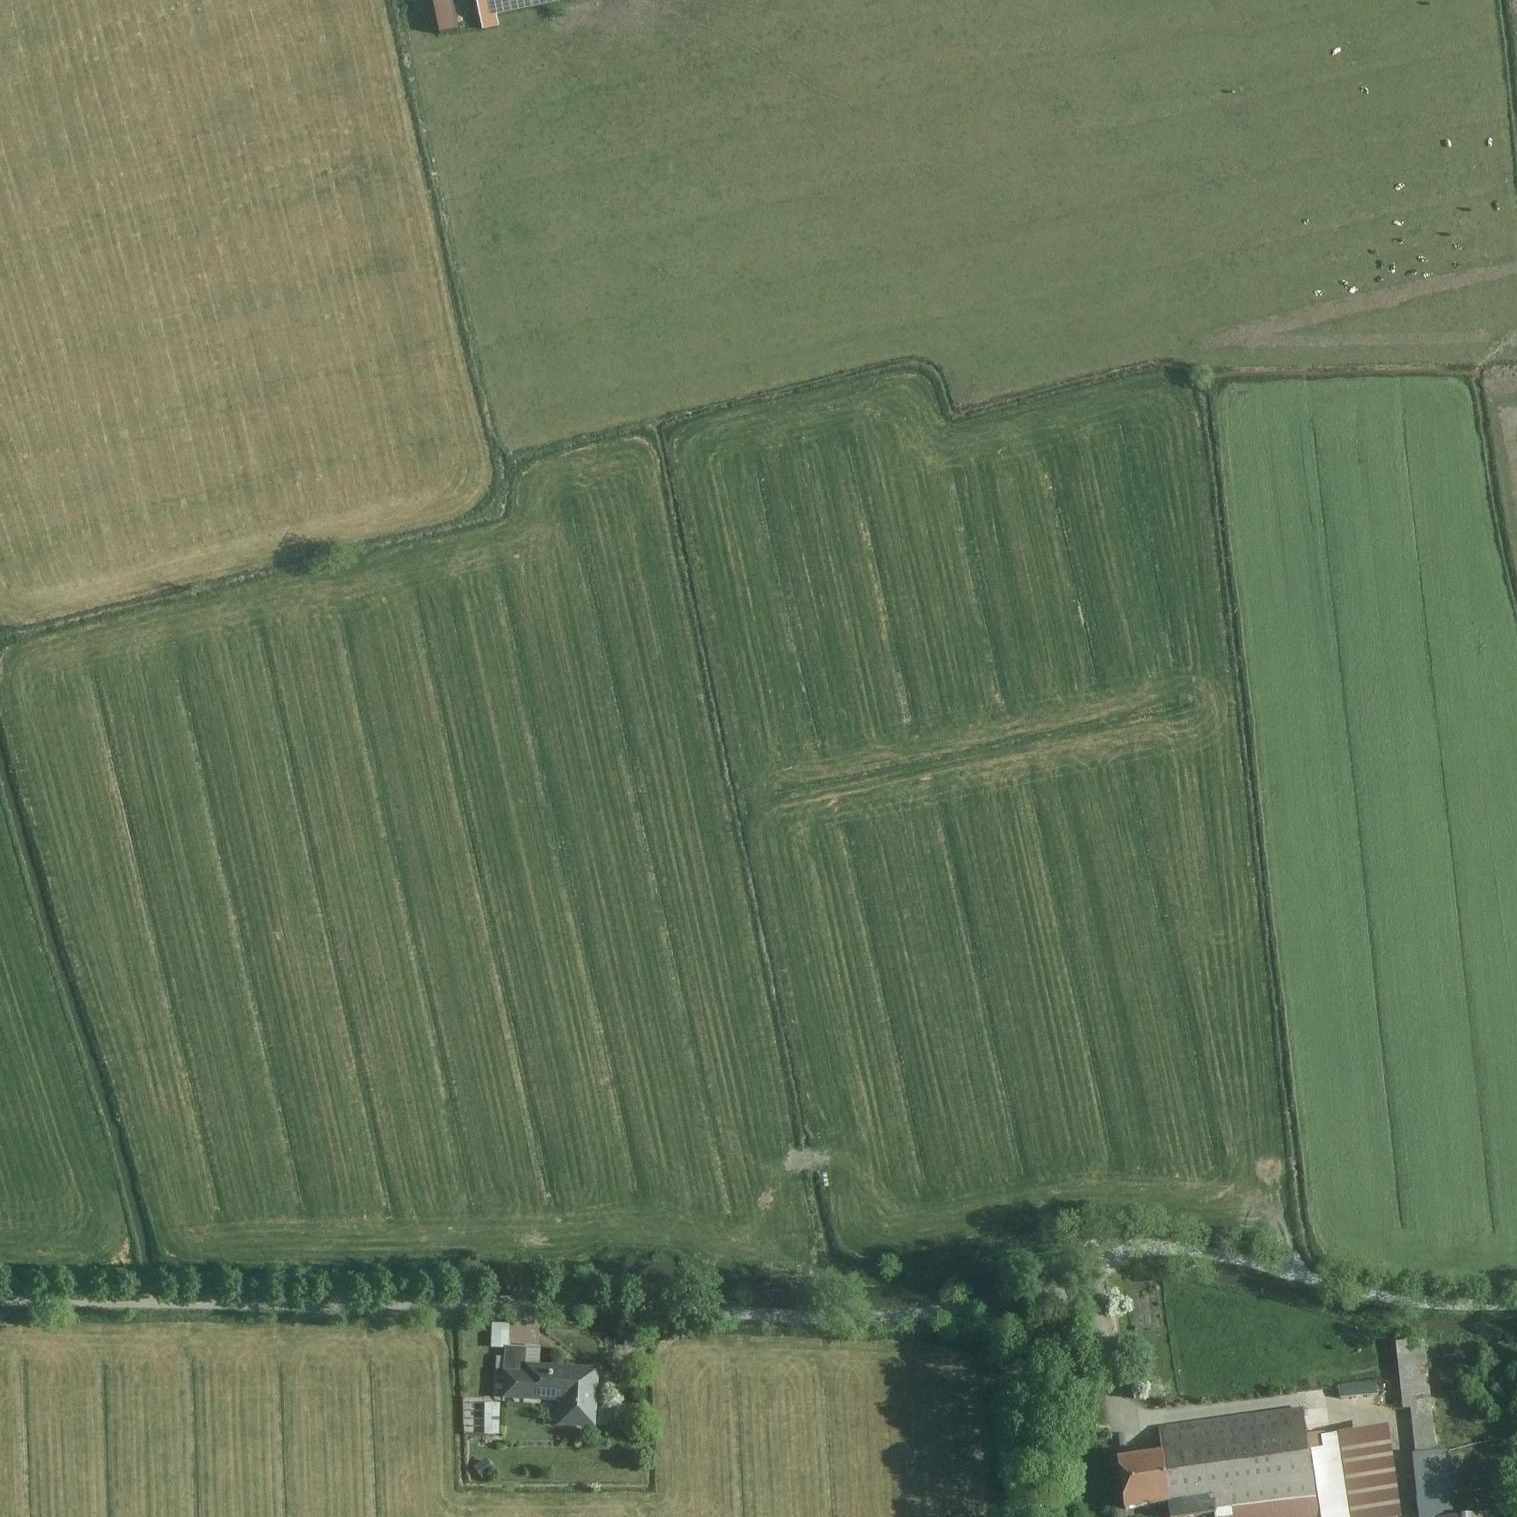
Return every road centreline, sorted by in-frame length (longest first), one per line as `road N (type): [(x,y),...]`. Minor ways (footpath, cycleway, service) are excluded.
road 1 (unclassified): [(0,1300),(883,1317),(1056,1299),(1103,1273),(1162,1256),(1382,1298),(1516,1305)]

